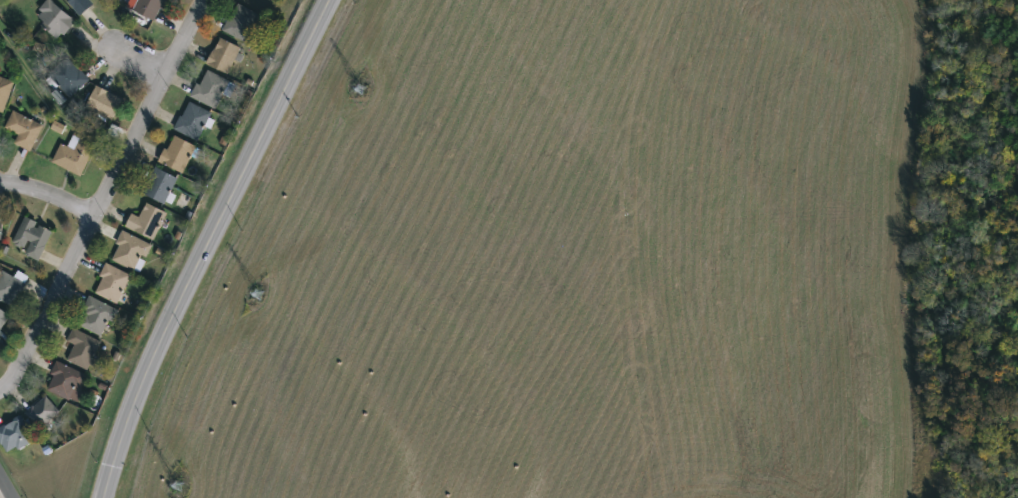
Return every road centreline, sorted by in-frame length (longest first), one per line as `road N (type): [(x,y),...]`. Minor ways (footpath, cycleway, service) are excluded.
road 1 (primary): [(102,497),(149,358),(328,0)]
road 2 (residential): [(0,387),(29,345),(204,0)]

